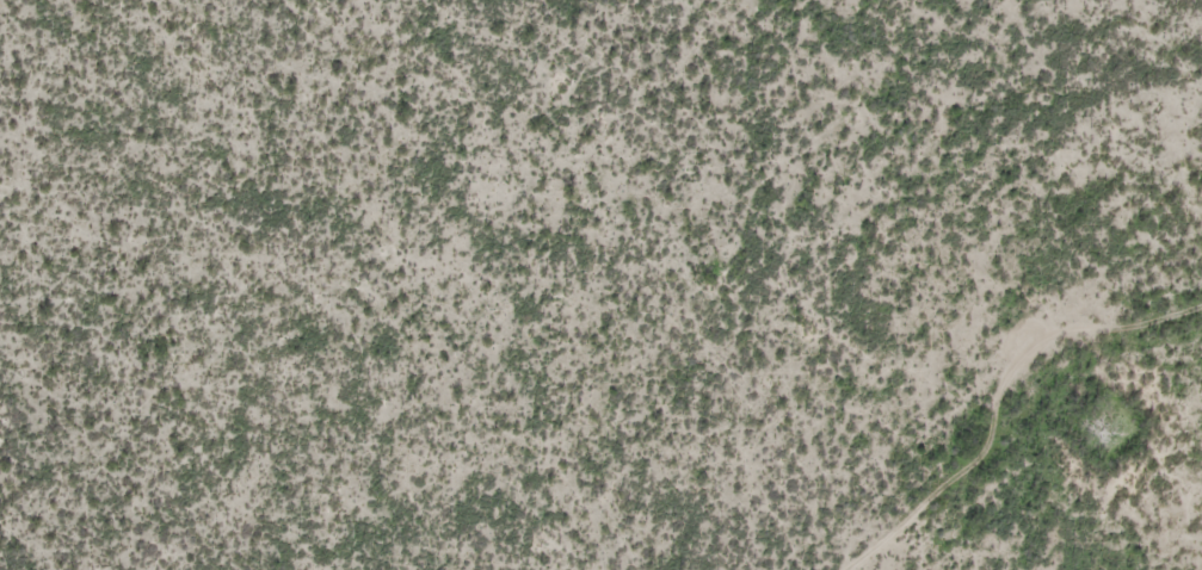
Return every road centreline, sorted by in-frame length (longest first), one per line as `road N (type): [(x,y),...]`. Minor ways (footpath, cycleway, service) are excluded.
road 1 (residential): [(848,569),(976,467),(1075,363),(1201,306)]

